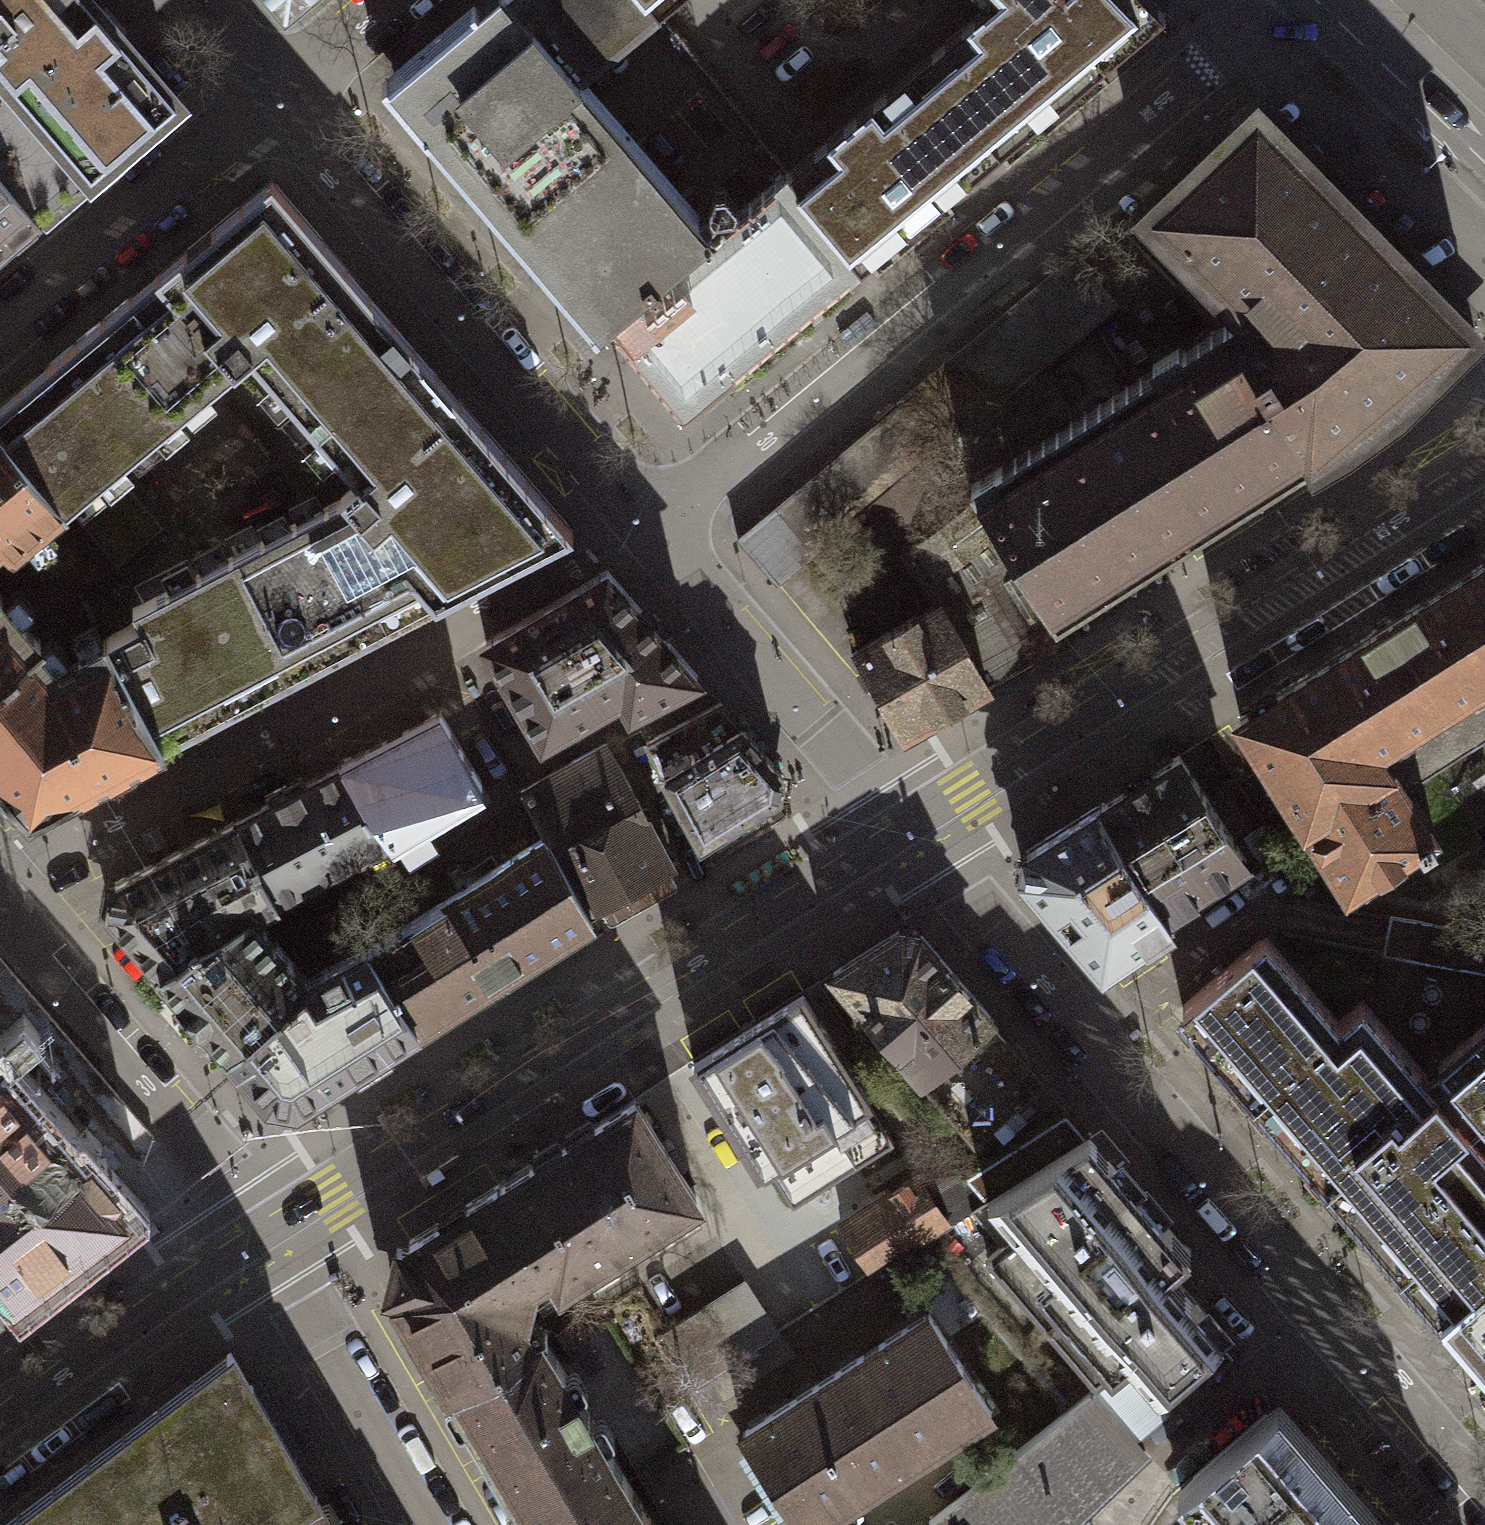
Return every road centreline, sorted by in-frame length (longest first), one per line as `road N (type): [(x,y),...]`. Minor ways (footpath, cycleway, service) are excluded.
road 1 (residential): [(904,828),(1484,1501)]
road 2 (residential): [(641,522),(690,492),(1277,0)]
road 3 (secondary): [(904,828),(257,1234)]
road 4 (residential): [(0,866),(273,736),(641,522)]
road 5 (secondary): [(1484,464),(904,828)]
road 6 (residential): [(277,94),(641,522)]
road 7 (residential): [(641,522),(904,828)]
road 8 (residential): [(257,1234),(0,931)]
road 9 (residential): [(0,319),(277,94)]
road 10 (residential): [(428,1524),(257,1234)]
road 11 (secondary): [(257,1234),(0,1419)]
road 12 (residential): [(277,94),(394,0)]
road 13 (primary): [(1484,103),(1381,0)]
road 14 (residential): [(195,0),(277,94)]

